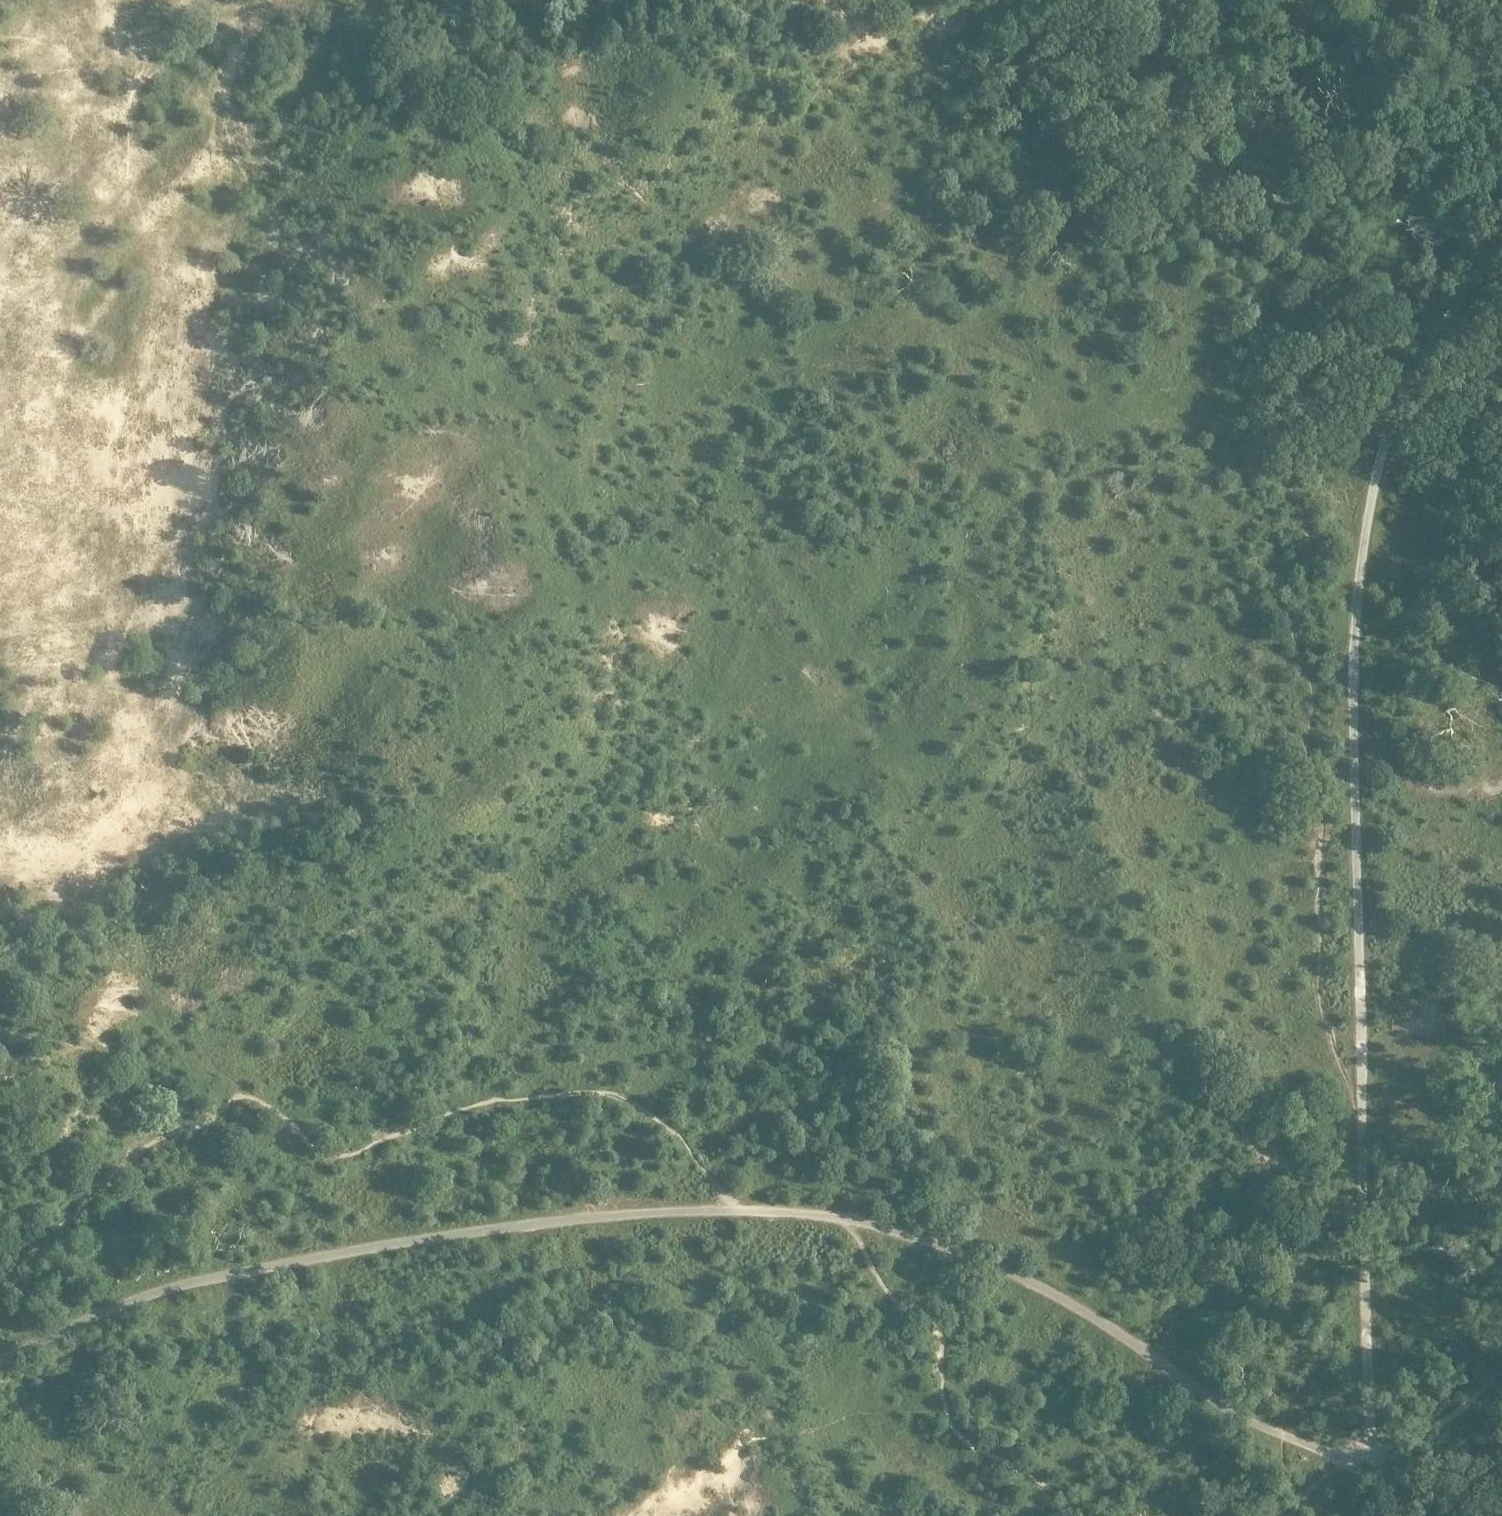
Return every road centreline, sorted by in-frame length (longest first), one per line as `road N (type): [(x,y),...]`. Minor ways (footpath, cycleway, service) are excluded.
road 1 (track): [(1358,1467),(1367,1420),(1351,848),(1356,626),(1390,414),(1459,288),(1501,239)]

